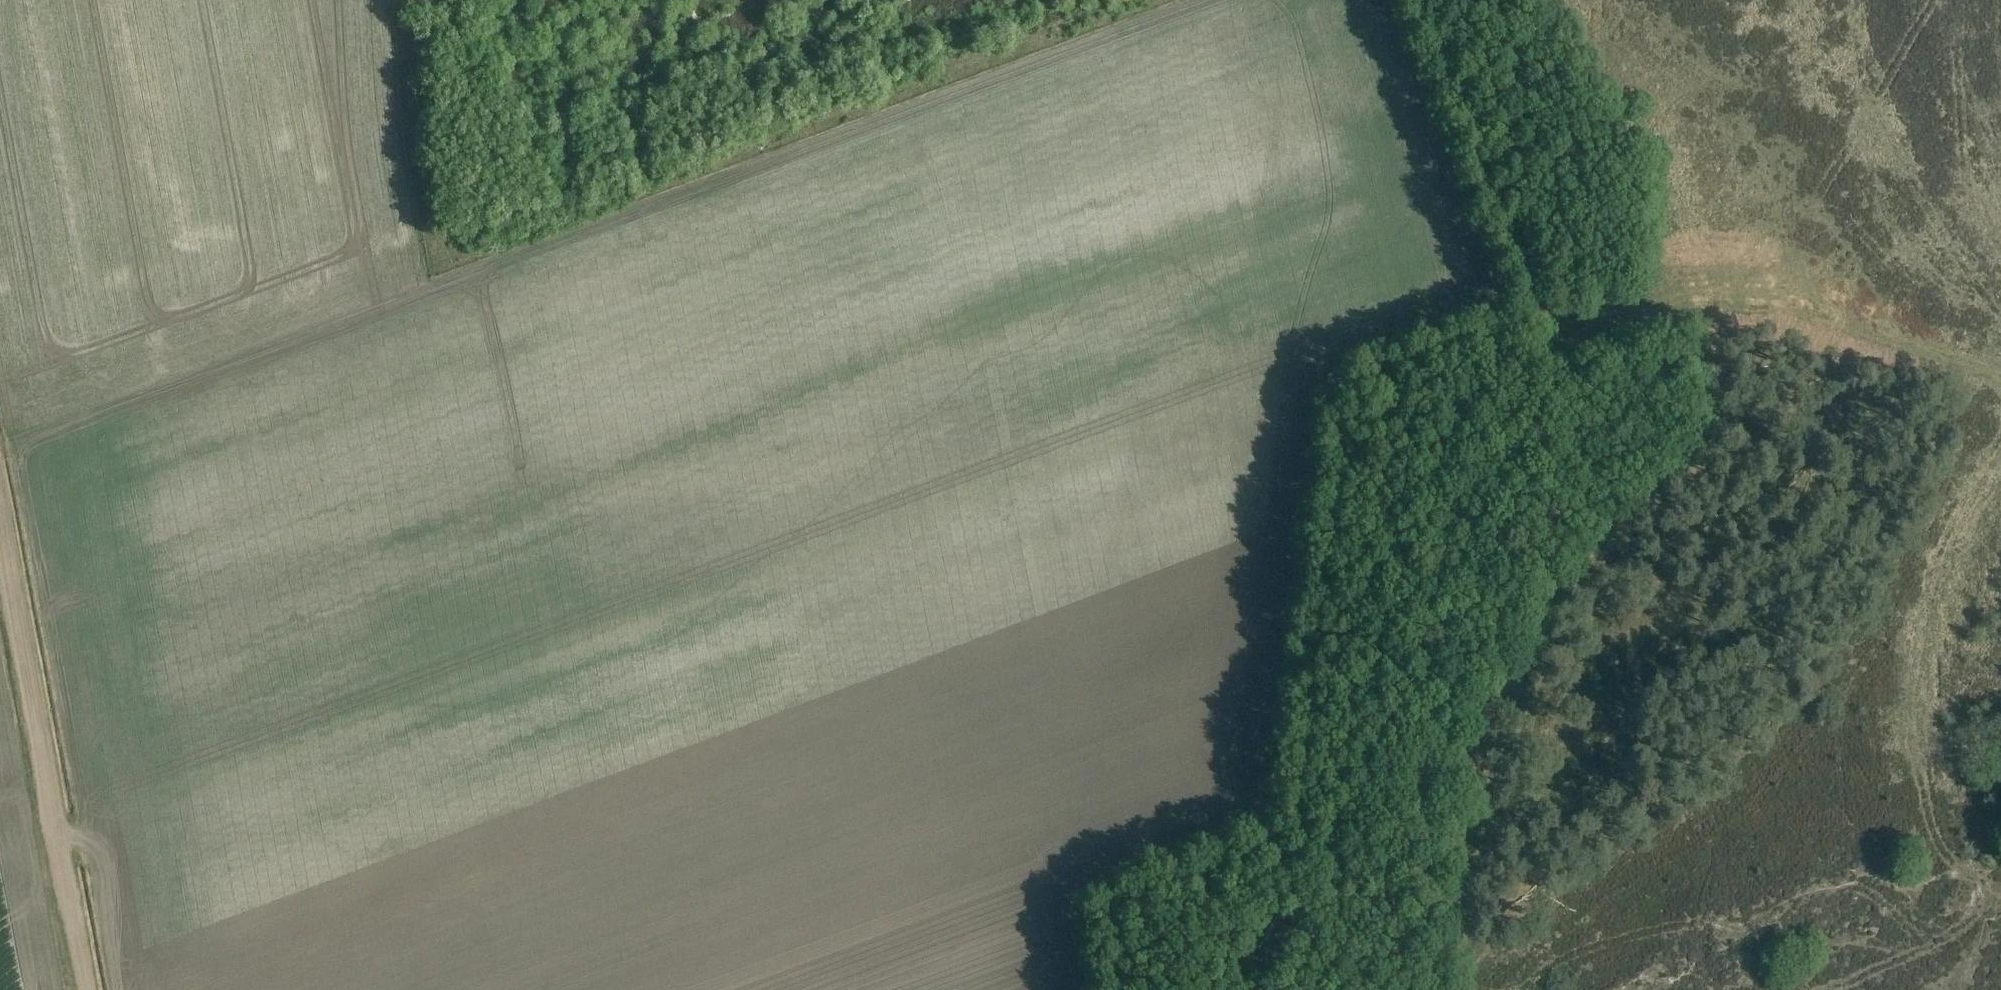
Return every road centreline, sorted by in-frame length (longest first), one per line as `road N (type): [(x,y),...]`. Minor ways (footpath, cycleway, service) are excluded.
road 1 (track): [(86,989),(0,504)]

